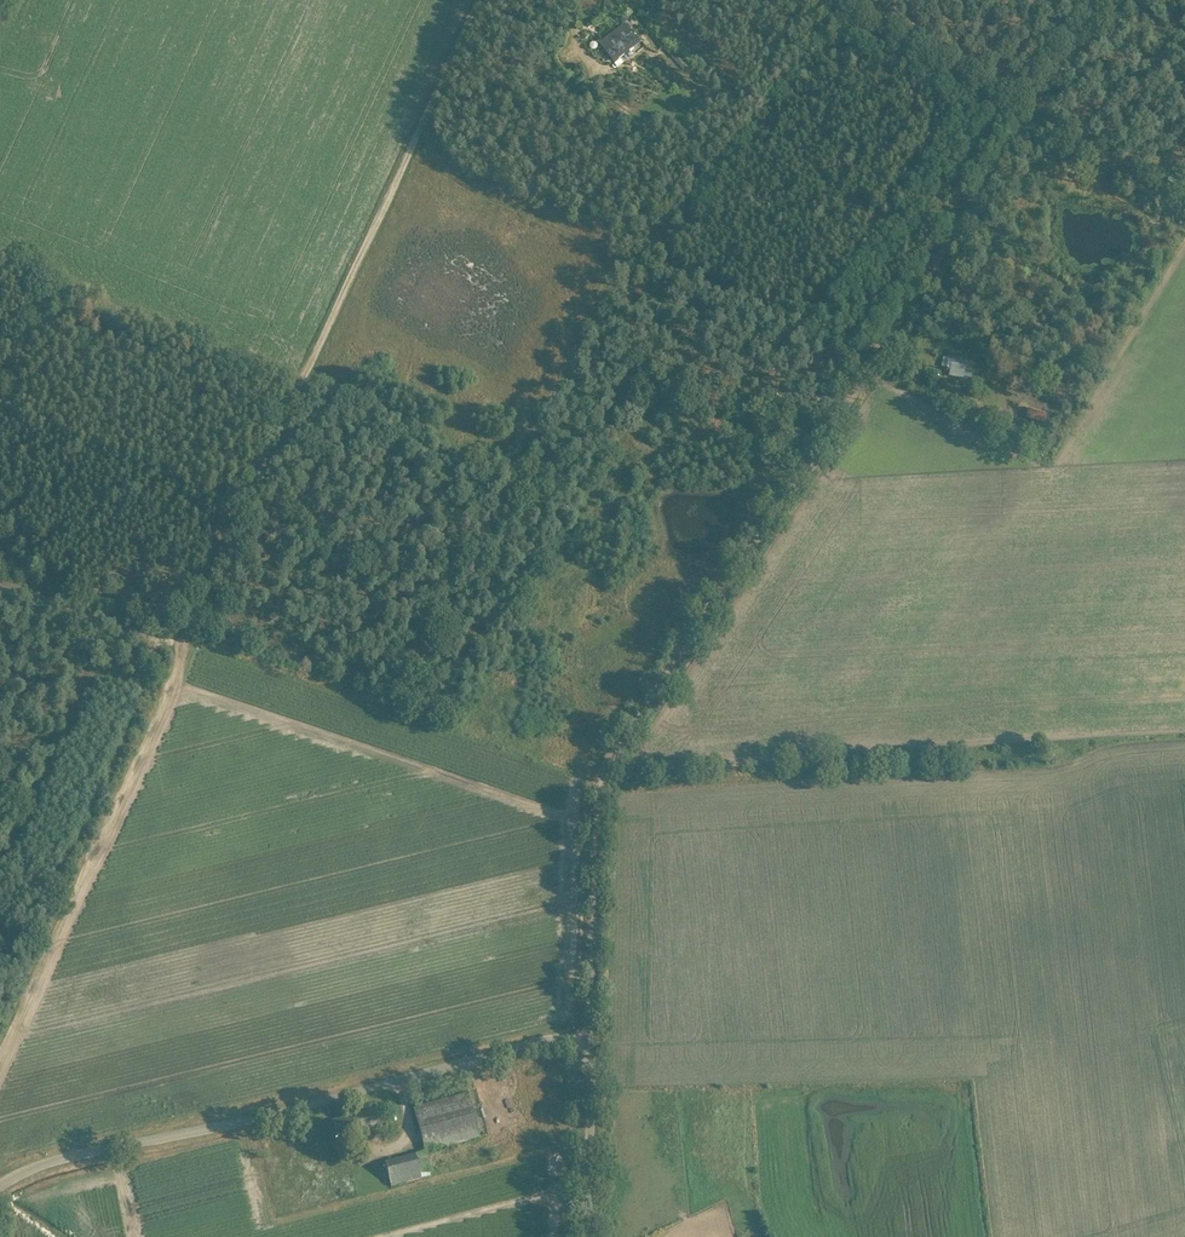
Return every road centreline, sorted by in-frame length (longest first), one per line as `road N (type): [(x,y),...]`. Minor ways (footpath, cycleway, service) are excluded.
road 1 (track): [(48,952),(480,0)]
road 2 (track): [(1026,120),(596,797)]
road 3 (unclassified): [(590,1030),(52,1164),(0,1189)]
road 4 (track): [(1065,753),(596,797)]
road 5 (track): [(1184,212),(806,0)]
road 6 (unclassified): [(590,1030),(596,797)]
road 7 (unclassified): [(584,1236),(590,1030)]
road 8 (unclassified): [(185,648),(0,585)]

